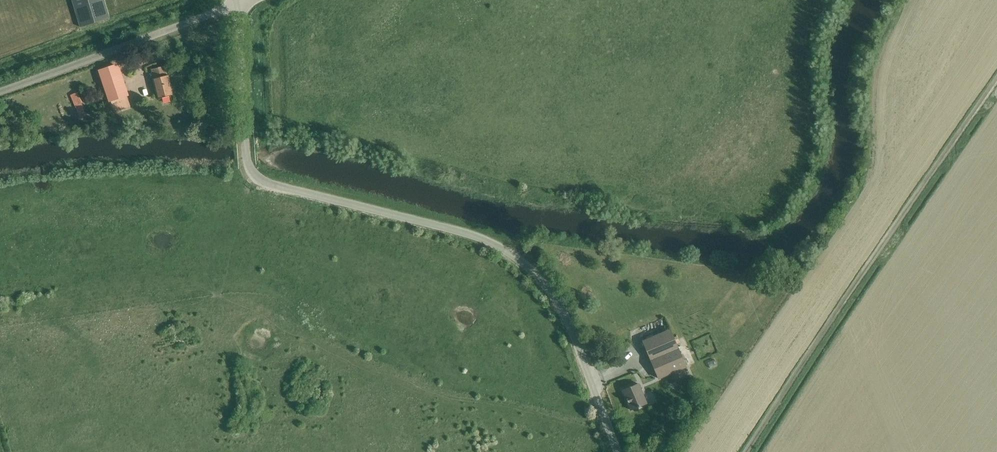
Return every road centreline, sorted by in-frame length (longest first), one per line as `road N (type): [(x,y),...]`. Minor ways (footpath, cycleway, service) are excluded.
road 1 (tertiary): [(616,451),(564,320),(529,268),(467,235),(272,188),(254,175),(238,4)]
road 2 (track): [(744,451),(996,76)]
road 3 (unclassified): [(0,91),(238,4)]

